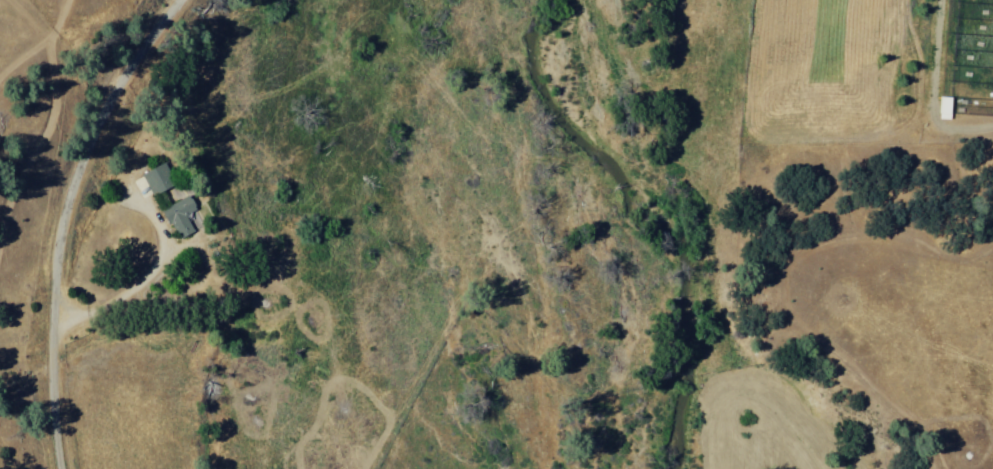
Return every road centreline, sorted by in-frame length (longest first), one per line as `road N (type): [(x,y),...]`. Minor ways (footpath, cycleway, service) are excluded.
road 1 (residential): [(59,468),(52,369),(63,216),(106,97),(176,0)]

